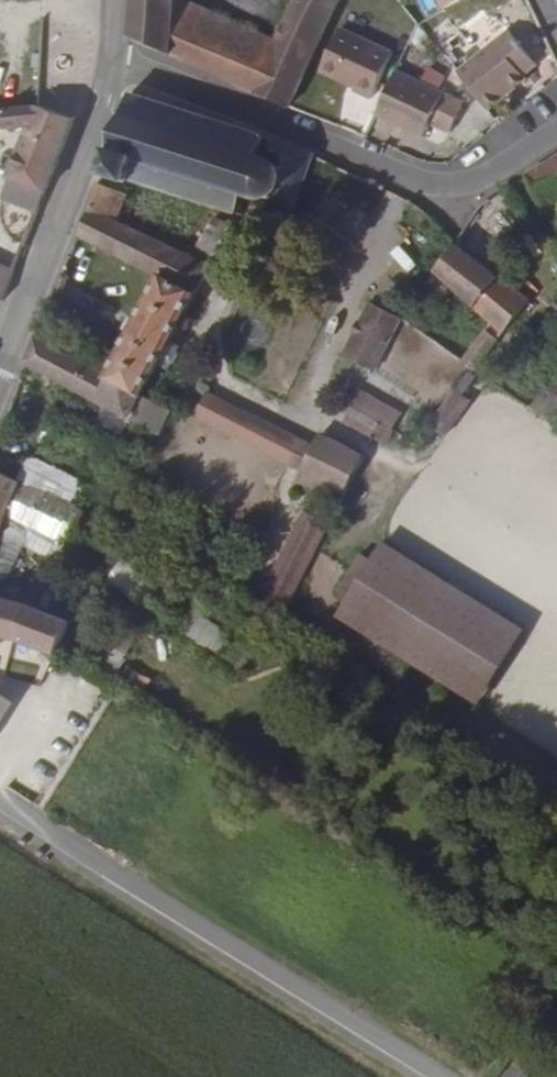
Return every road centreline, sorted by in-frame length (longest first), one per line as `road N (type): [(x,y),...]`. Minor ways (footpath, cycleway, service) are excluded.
road 1 (residential): [(113,60),(420,182),(456,185),(493,174),(556,132)]
road 2 (tertiary): [(8,345),(113,60)]

